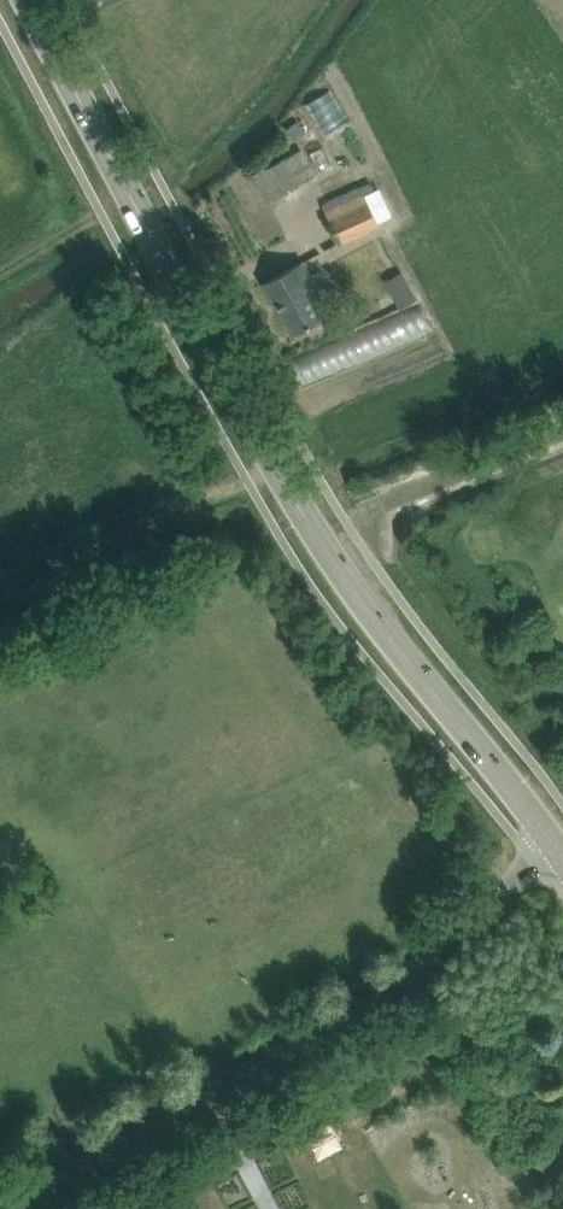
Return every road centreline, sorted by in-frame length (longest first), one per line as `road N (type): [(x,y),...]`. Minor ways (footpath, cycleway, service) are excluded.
road 1 (secondary): [(560,849),(333,566),(27,0)]
road 2 (unclassified): [(0,1208),(344,1024),(434,964),(512,881),(560,849)]

